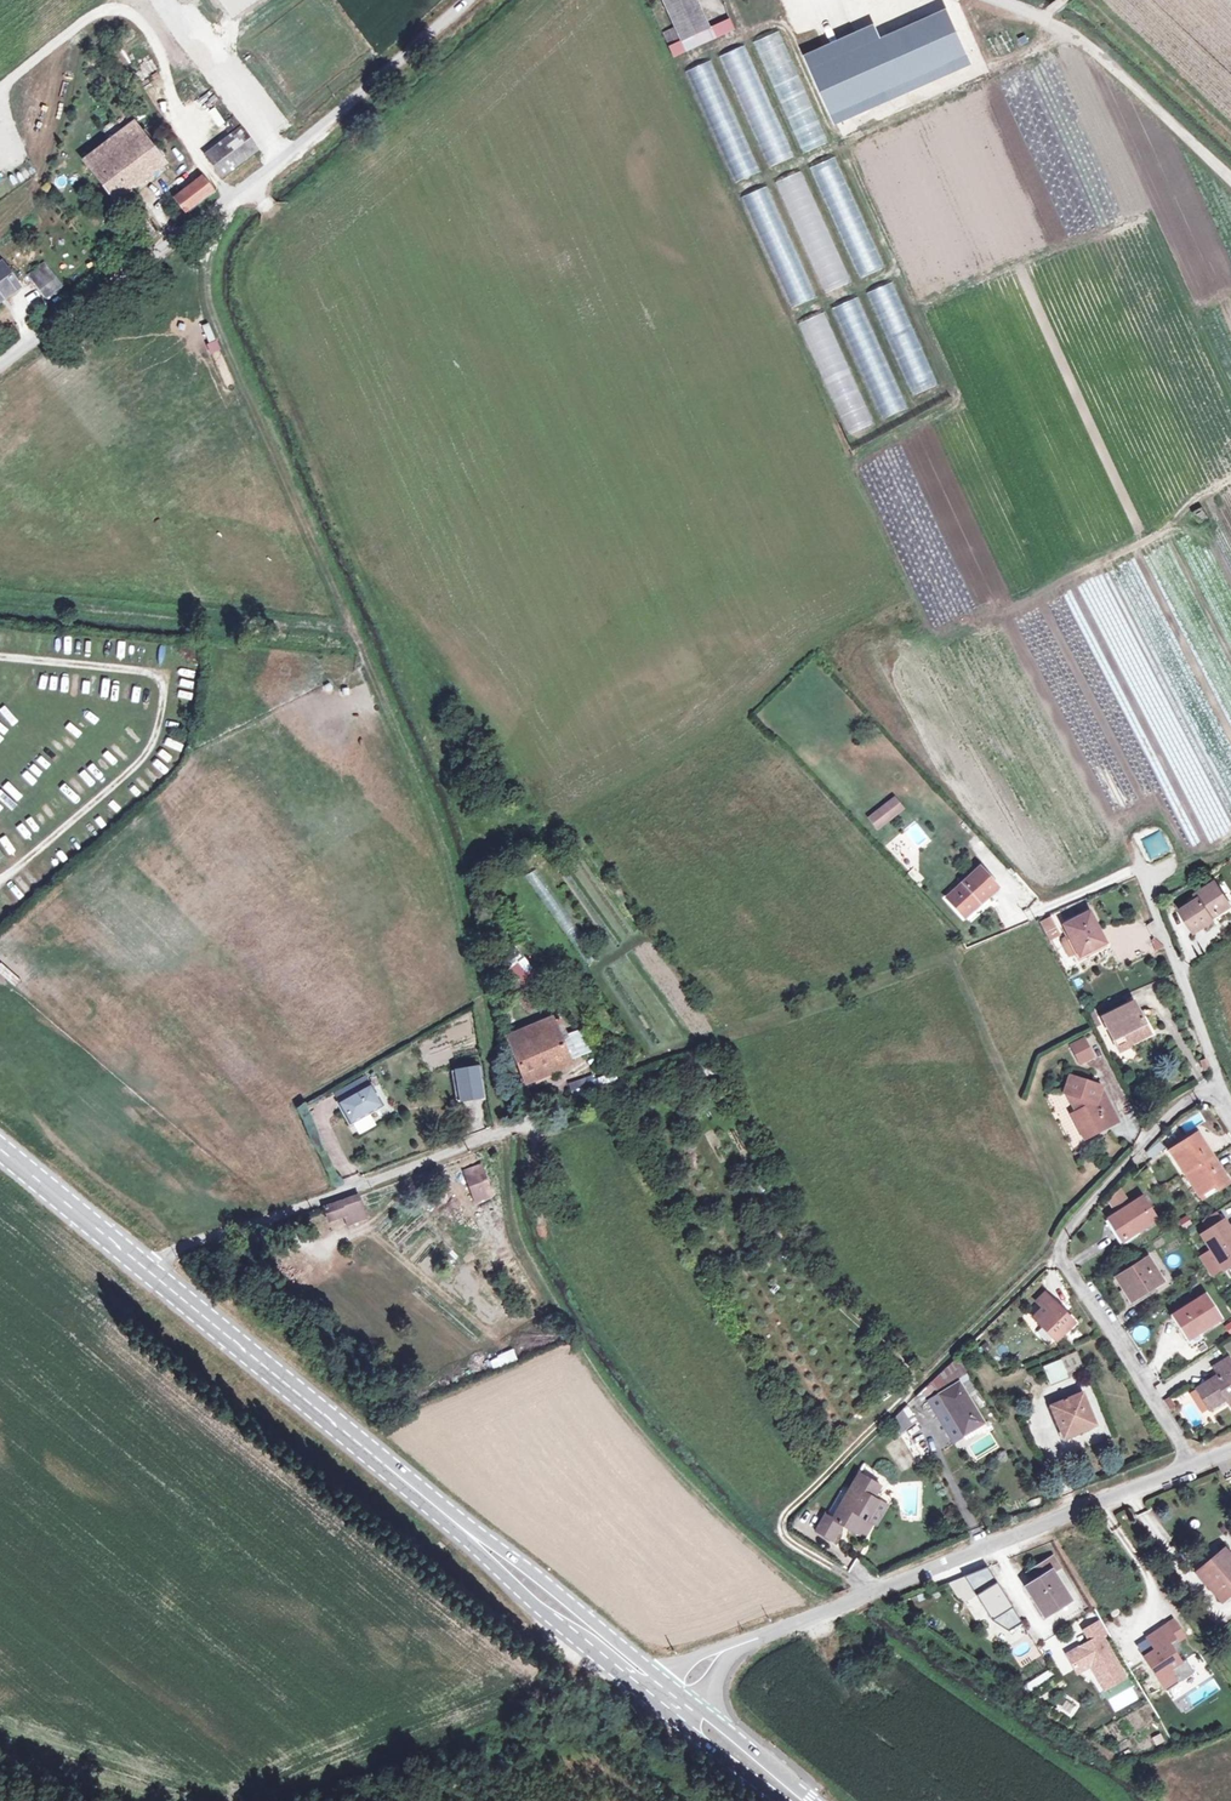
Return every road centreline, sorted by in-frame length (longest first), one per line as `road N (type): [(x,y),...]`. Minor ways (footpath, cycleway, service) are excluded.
road 1 (secondary): [(142,1267),(652,1685)]
road 2 (track): [(862,1592),(786,1540),(781,1527),(1057,1247)]
road 3 (residential): [(862,1592),(1230,1448)]
road 4 (track): [(173,240),(463,0)]
road 5 (residential): [(142,1267),(493,1137)]
road 6 (residential): [(1141,864),(1230,1111)]
road 7 (track): [(1041,22),(1094,50),(1230,178)]
road 8 (unclassified): [(0,366),(173,240)]
road 9 (secondary): [(0,1150),(142,1267)]
road 10 (unclassified): [(732,1648),(862,1592)]
road 11 (secondary): [(697,1722),(796,1800)]

